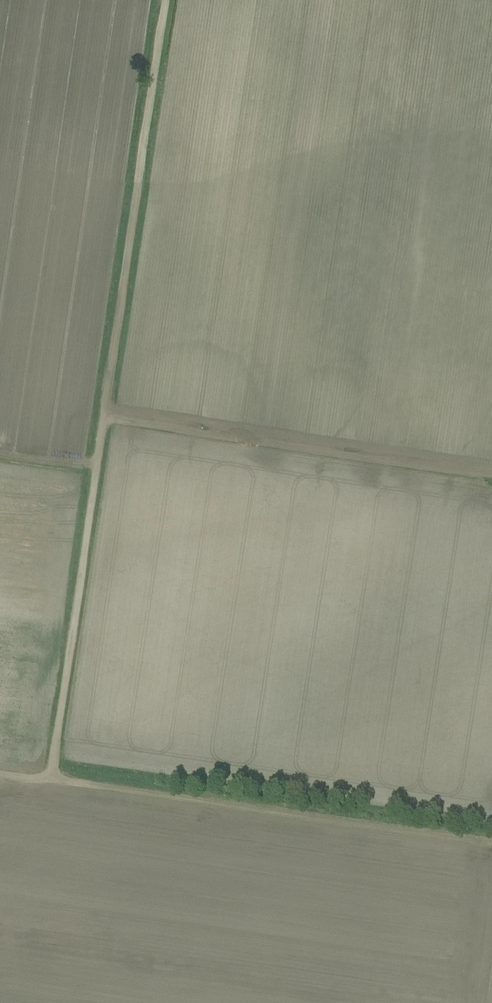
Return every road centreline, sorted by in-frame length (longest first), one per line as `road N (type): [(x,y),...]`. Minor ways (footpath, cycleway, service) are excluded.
road 1 (track): [(47,777),(169,0)]
road 2 (track): [(491,844),(0,770)]
road 3 (track): [(491,480),(105,422)]

